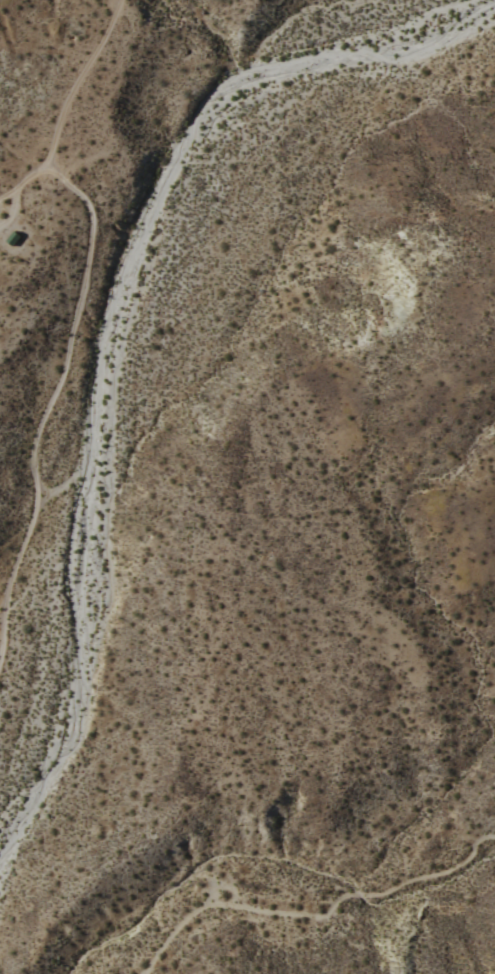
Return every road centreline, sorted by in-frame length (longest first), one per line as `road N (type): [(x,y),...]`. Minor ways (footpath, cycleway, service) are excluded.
road 1 (track): [(44,163),(87,206),(91,233),(59,384),(34,434),(34,509),(4,595),(0,636)]
road 2 (track): [(142,973),(185,913),(204,902),(317,916),(344,894),(380,893),(439,872),(462,861),(478,838),(494,835)]
road 3 (track): [(44,163),(117,0)]

